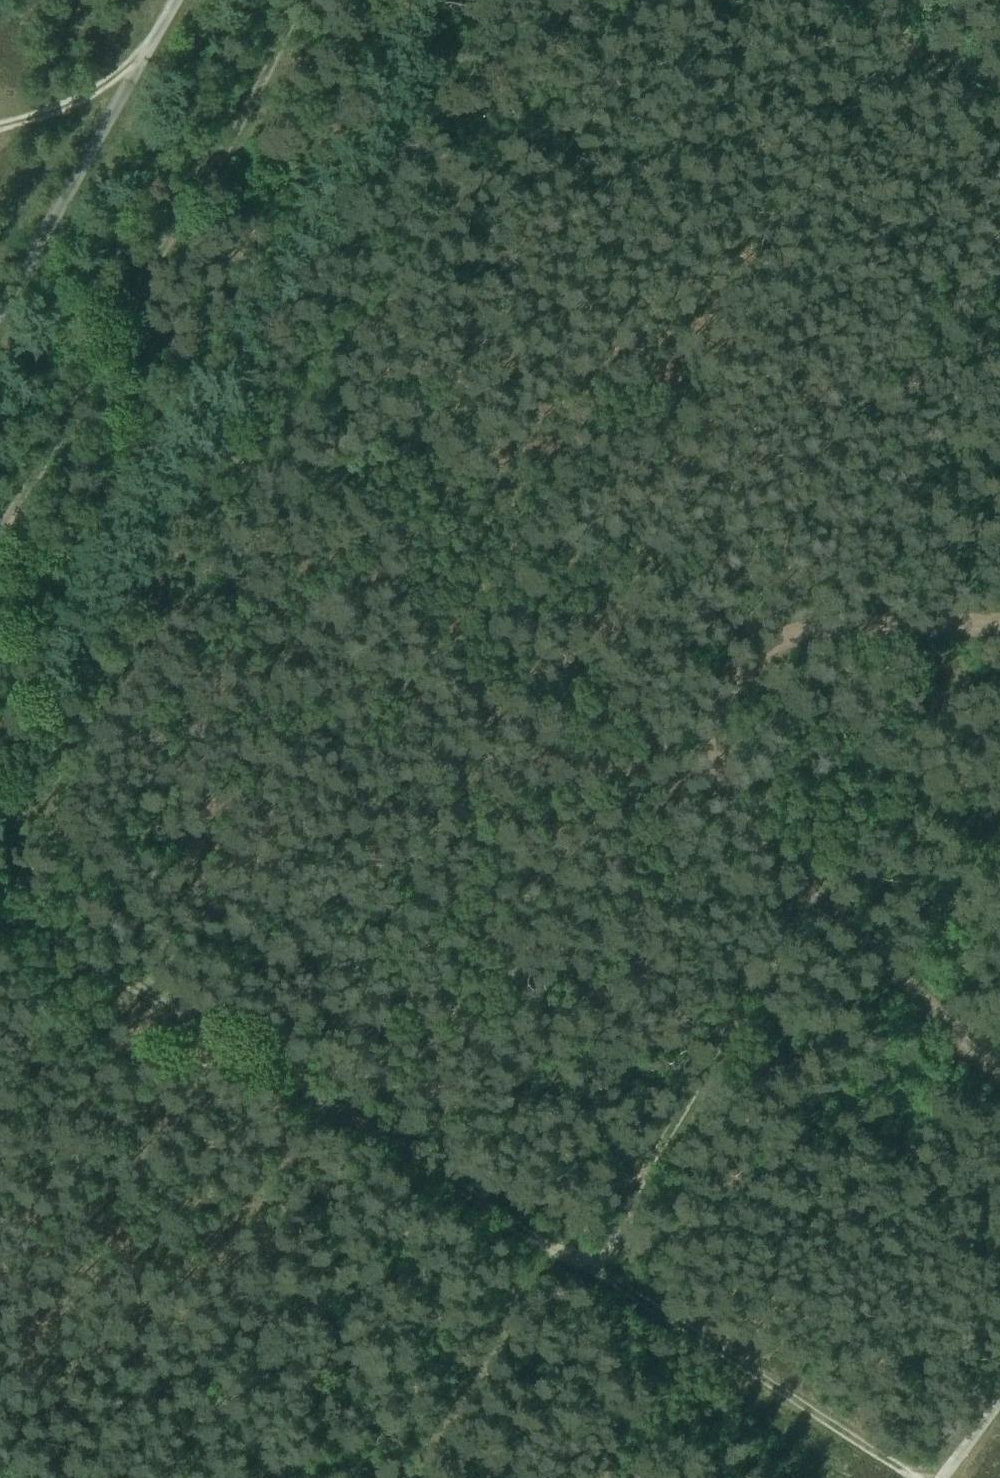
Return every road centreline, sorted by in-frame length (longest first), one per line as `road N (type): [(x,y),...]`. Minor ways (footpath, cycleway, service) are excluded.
road 1 (track): [(0,123),(133,73)]

